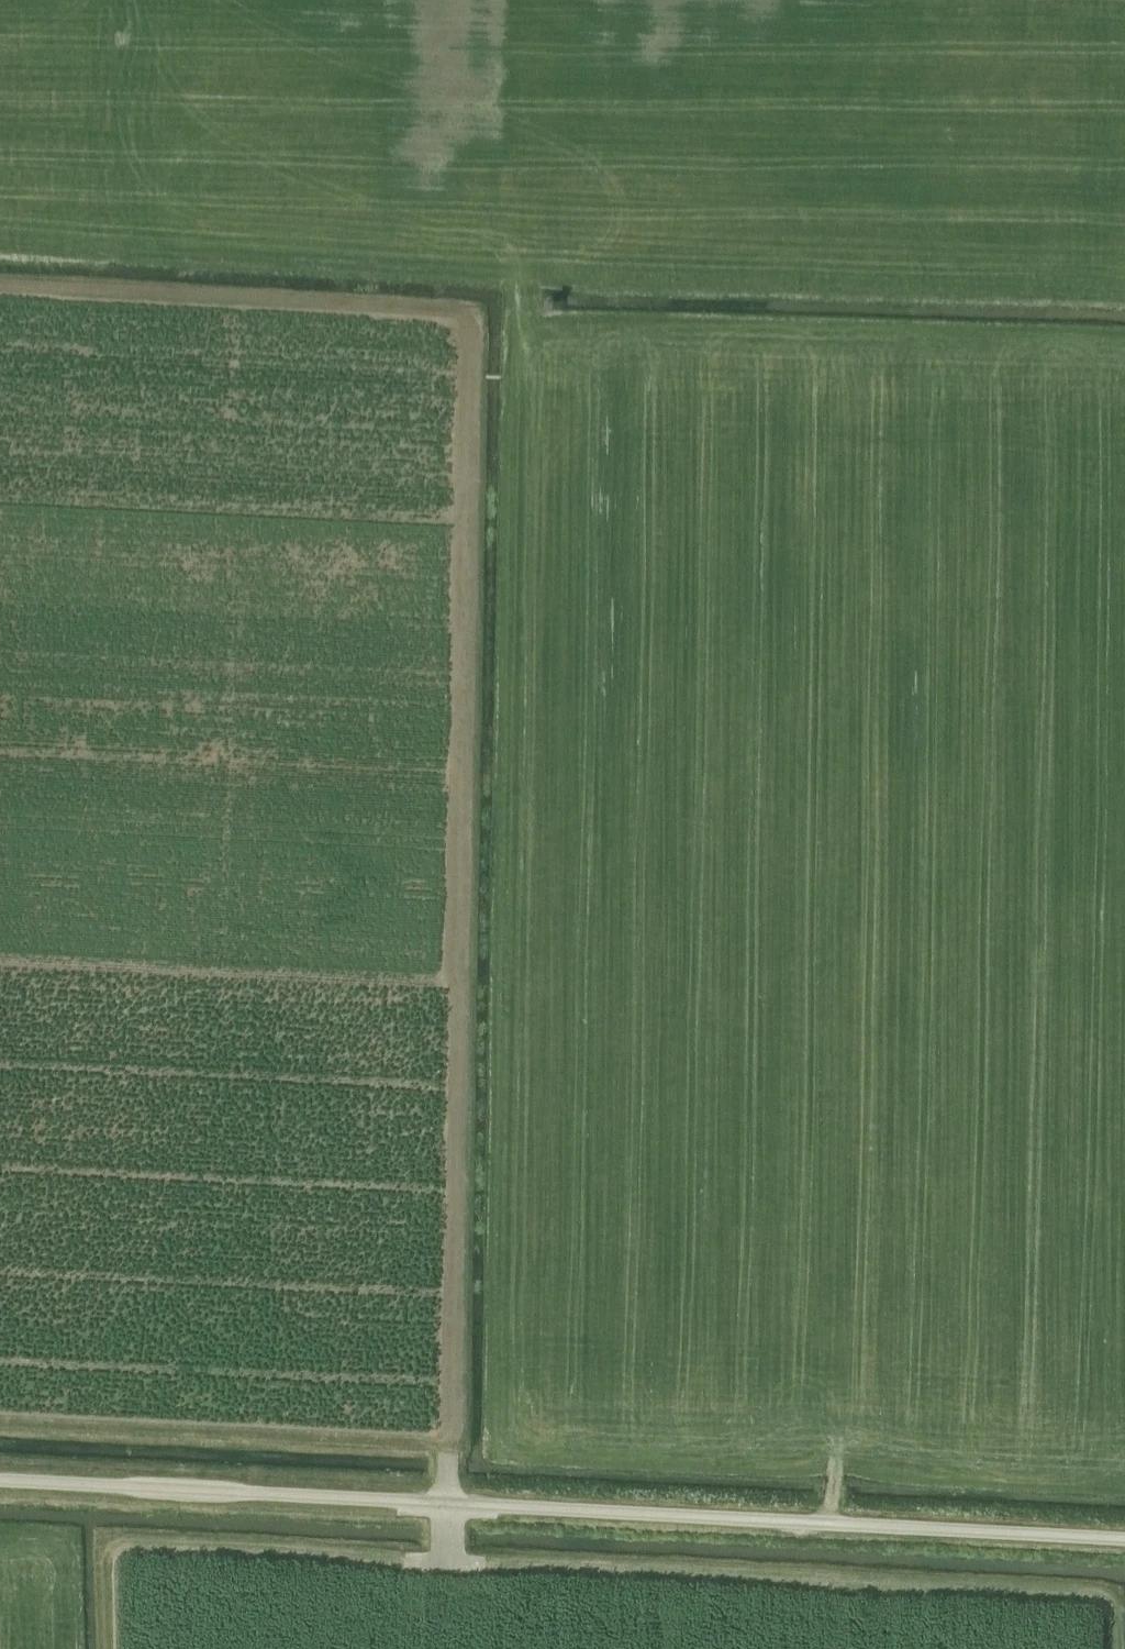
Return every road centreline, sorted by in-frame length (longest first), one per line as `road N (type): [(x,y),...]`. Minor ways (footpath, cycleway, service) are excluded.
road 1 (unclassified): [(1124,1540),(0,1481)]

